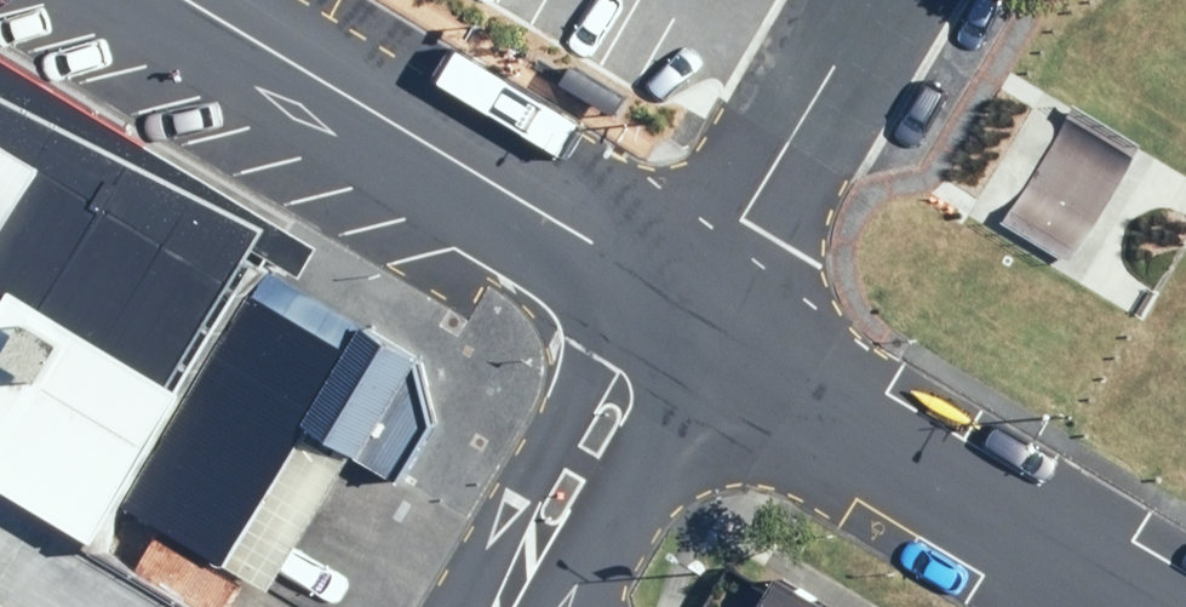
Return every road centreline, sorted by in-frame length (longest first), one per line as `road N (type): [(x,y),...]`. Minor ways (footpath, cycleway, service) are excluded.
road 1 (residential): [(173,0),(566,223),(682,306)]
road 2 (residential): [(682,306),(815,405),(1150,606)]
road 3 (residential): [(868,0),(682,306)]
road 4 (residential): [(512,606),(682,306)]

